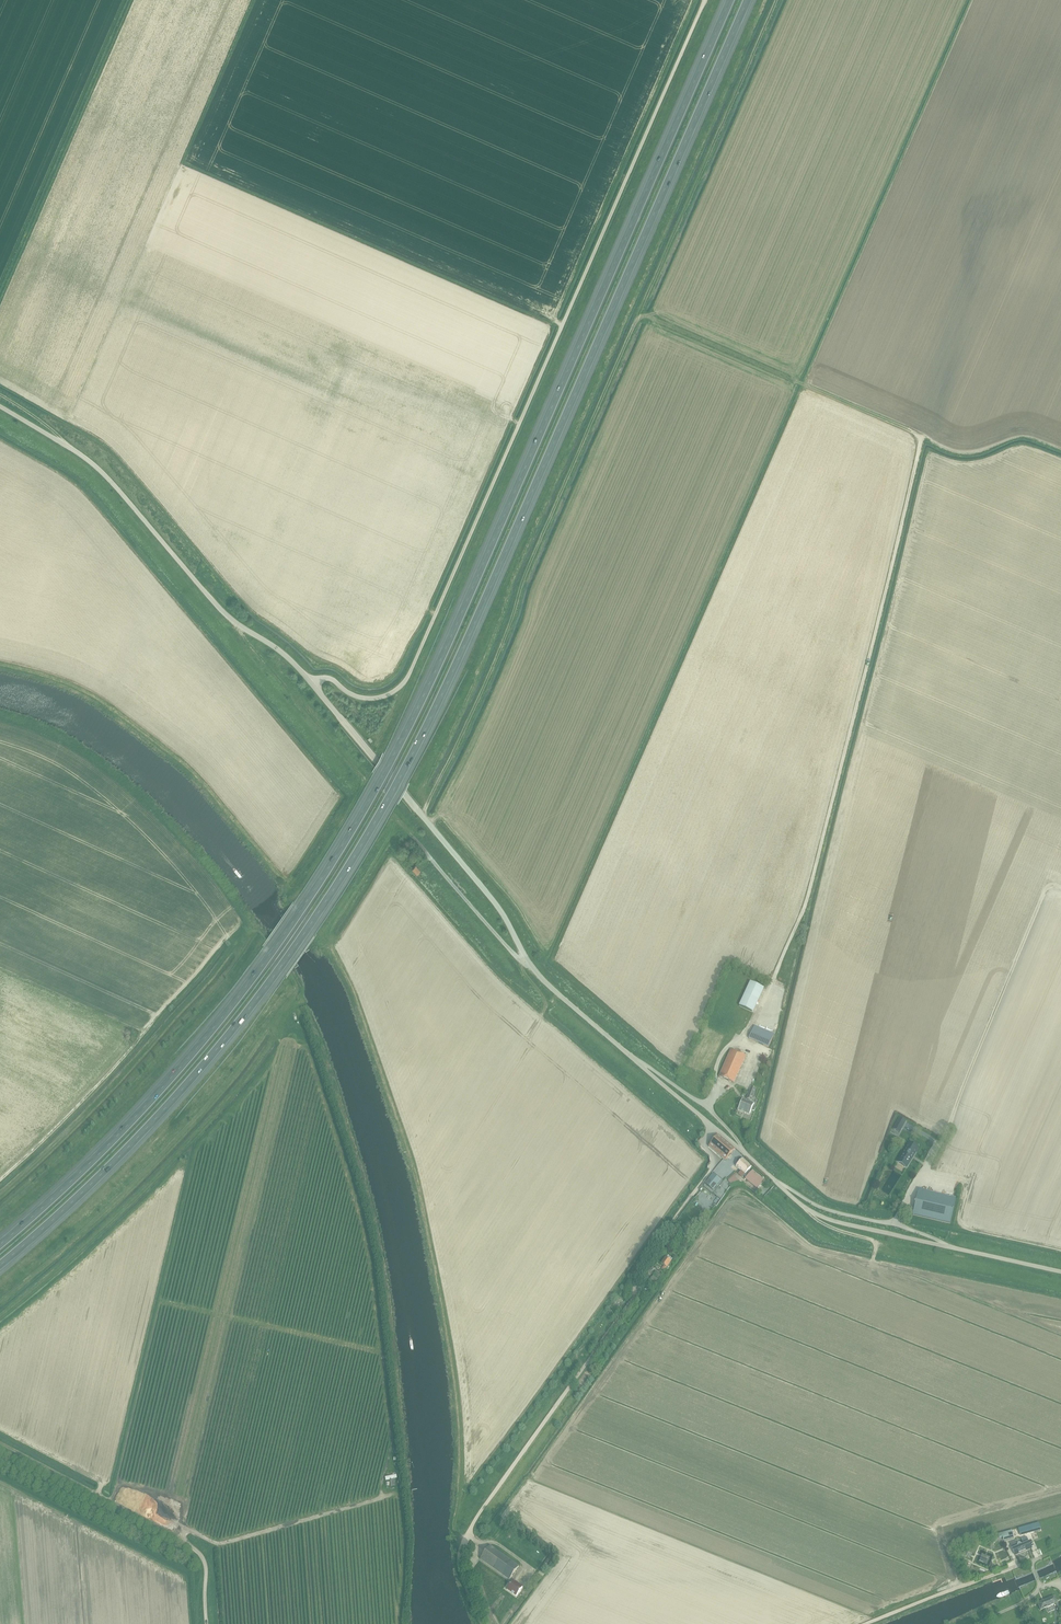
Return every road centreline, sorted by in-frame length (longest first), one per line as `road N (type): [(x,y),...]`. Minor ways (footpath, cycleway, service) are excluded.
road 1 (motorway): [(0,1266),(180,1093),(250,1009),(355,857),(446,687),(748,0)]
road 2 (motorway): [(730,0),(432,679),(343,846),(237,999),(168,1082),(0,1244)]
road 3 (track): [(479,1623),(457,1556),(464,1537),(630,1303),(640,1266),(712,1168),(705,1145),(713,1126)]
road 4 (unclassified): [(312,685),(475,878),(540,976),(651,1077)]
road 5 (unclassified): [(705,0),(519,424)]
road 6 (unclassified): [(0,405),(97,461),(229,618),(312,685)]
road 7 (unclassified): [(312,685),(327,679),(376,698),(407,680),(519,424)]
road 8 (track): [(401,1623),(398,1494),(222,1543),(189,1529),(178,1538)]
road 9 (unclassified): [(1060,1273),(816,1214),(753,1162)]
road 10 (track): [(1007,1570),(866,1623)]
road 11 (unclassified): [(753,1162),(707,1109),(651,1077)]
road 12 (track): [(115,1494),(108,1500),(0,1443)]
road 13 (unclassified): [(978,1623),(1040,1588),(1030,1562),(1007,1570)]

